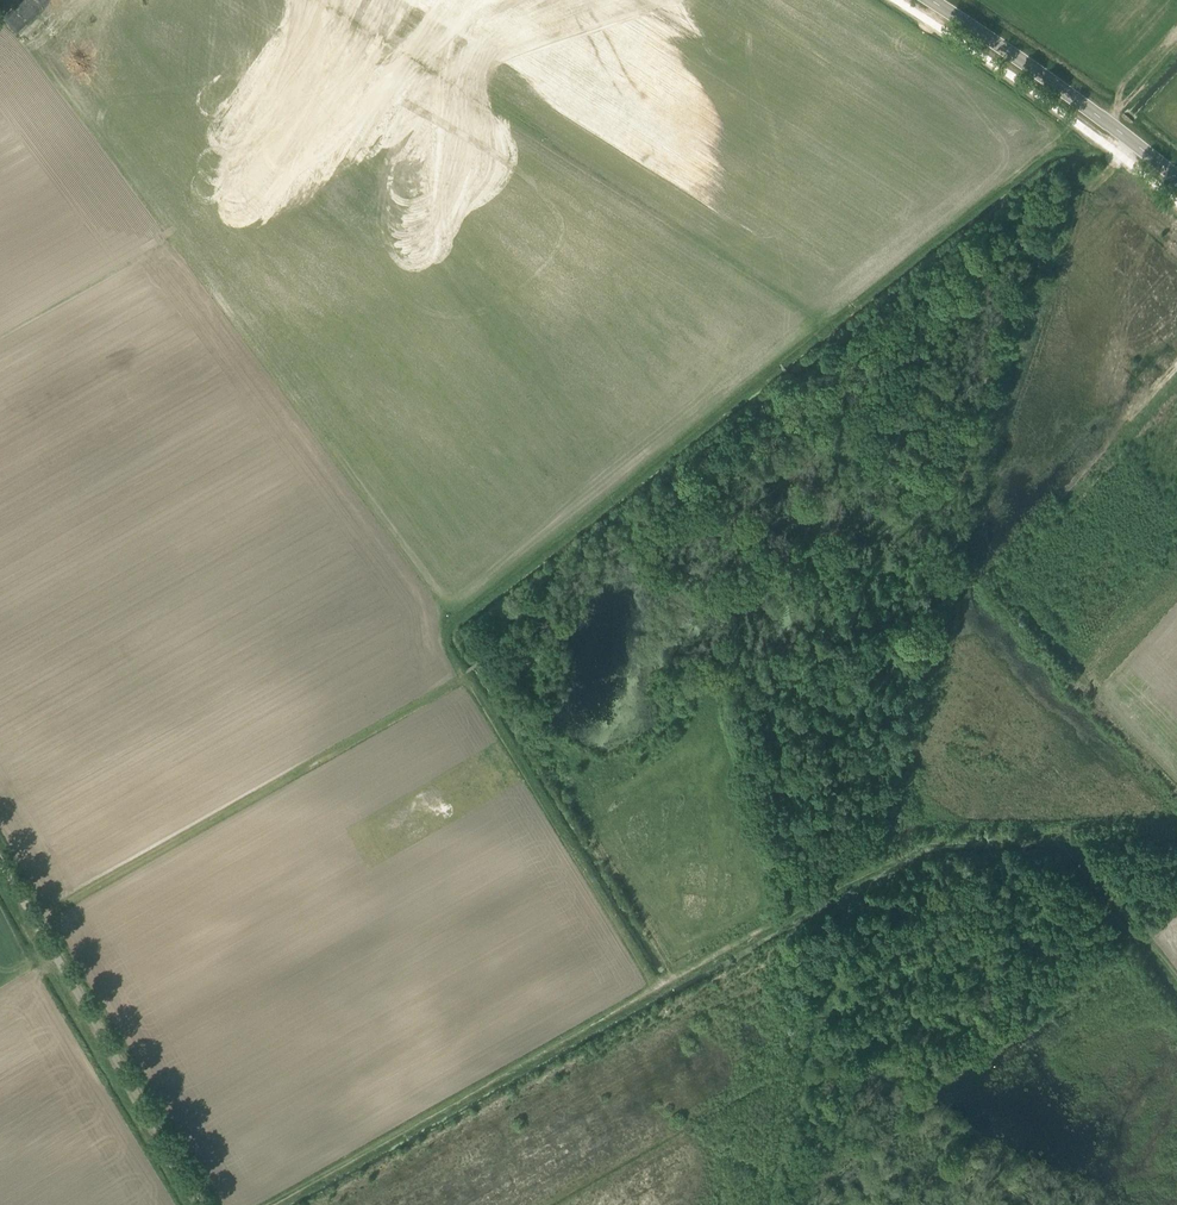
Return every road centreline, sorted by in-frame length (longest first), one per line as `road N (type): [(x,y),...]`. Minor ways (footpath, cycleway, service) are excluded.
road 1 (unclassified): [(199,1204),(0,864)]
road 2 (secondary): [(1176,174),(929,0)]

